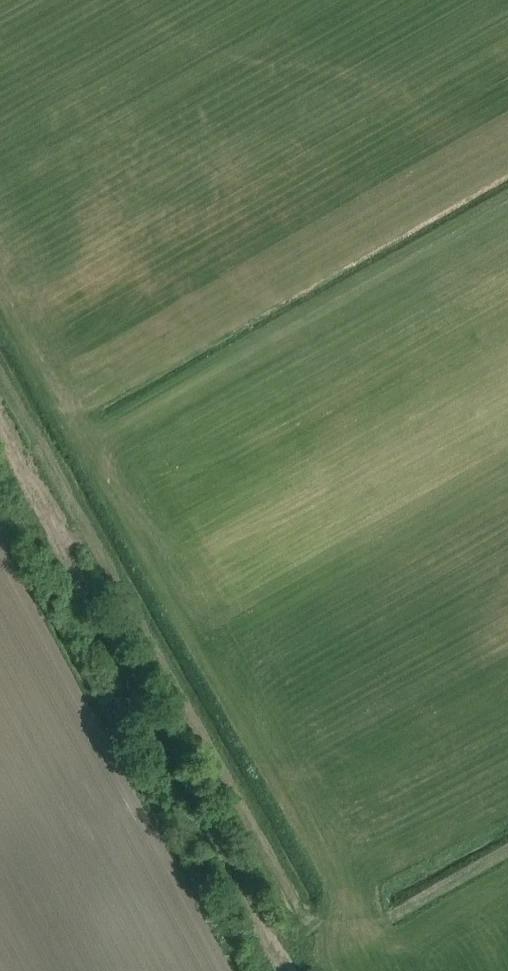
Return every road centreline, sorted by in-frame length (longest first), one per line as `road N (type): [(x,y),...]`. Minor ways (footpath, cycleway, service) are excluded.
road 1 (track): [(289,970),(0,427)]

